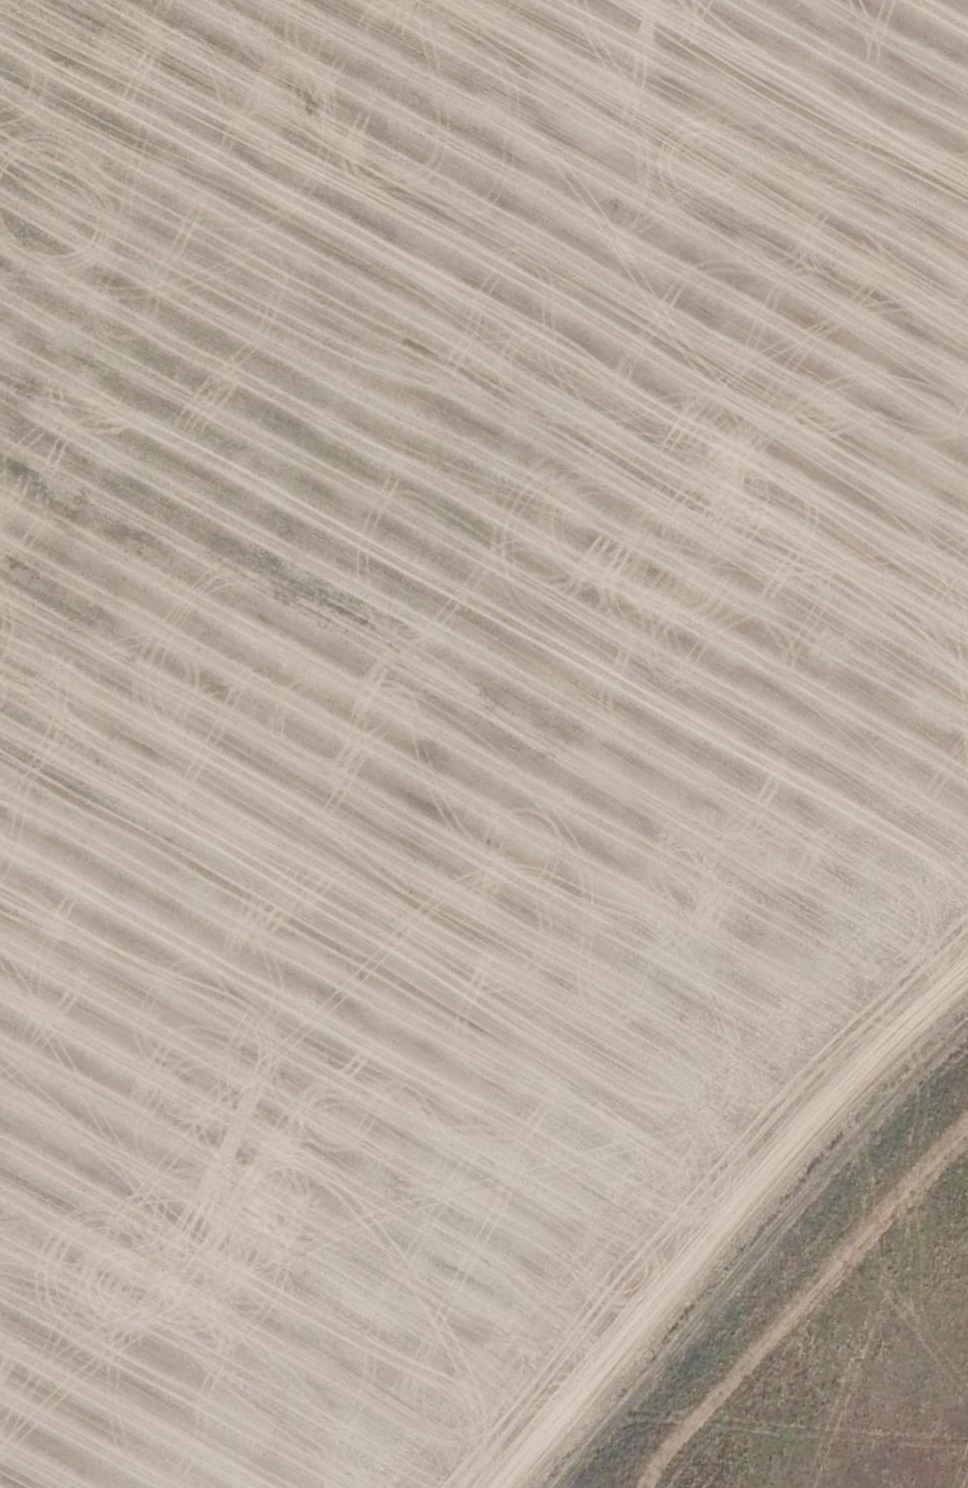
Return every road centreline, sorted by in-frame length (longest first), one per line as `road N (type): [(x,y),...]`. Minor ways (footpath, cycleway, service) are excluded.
road 1 (track): [(967,1024),(542,1487)]

